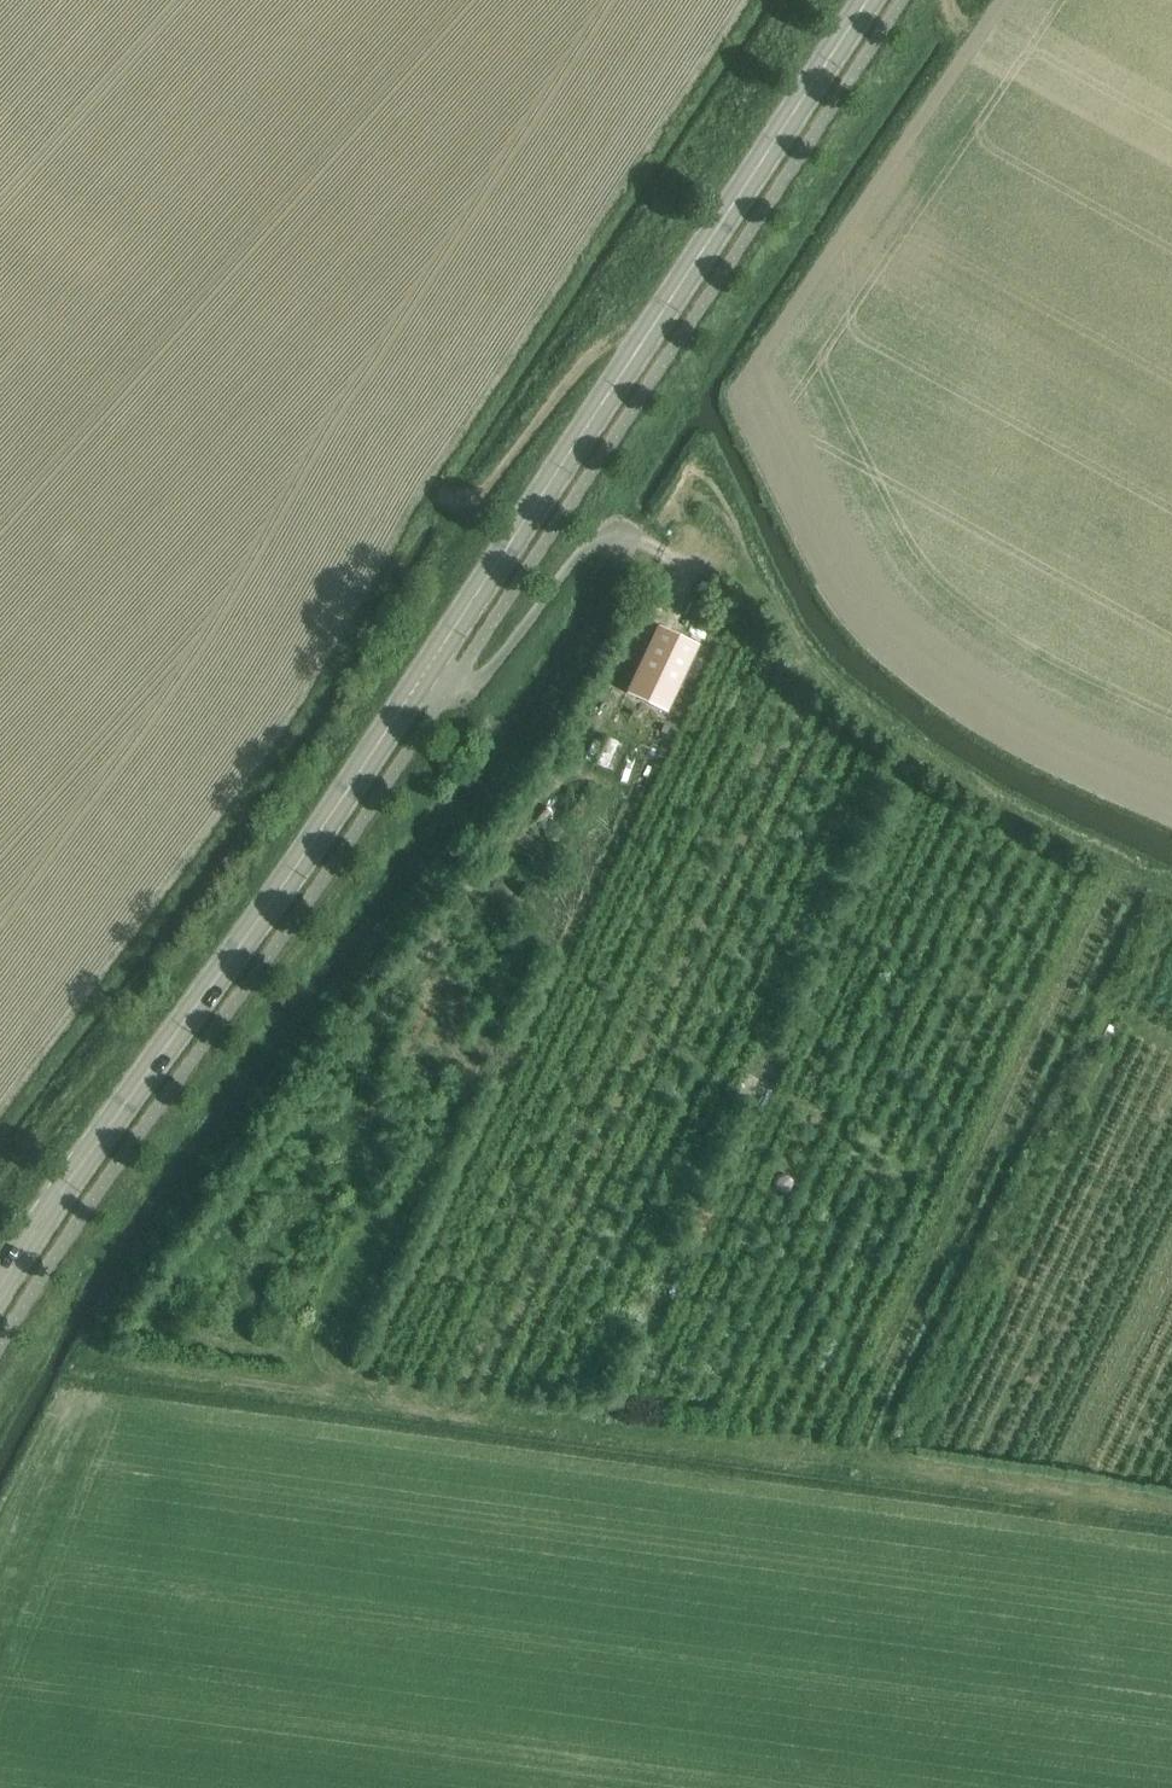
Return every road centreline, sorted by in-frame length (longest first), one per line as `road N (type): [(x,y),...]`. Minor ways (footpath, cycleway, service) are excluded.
road 1 (secondary): [(0,1285),(298,867),(867,0)]

